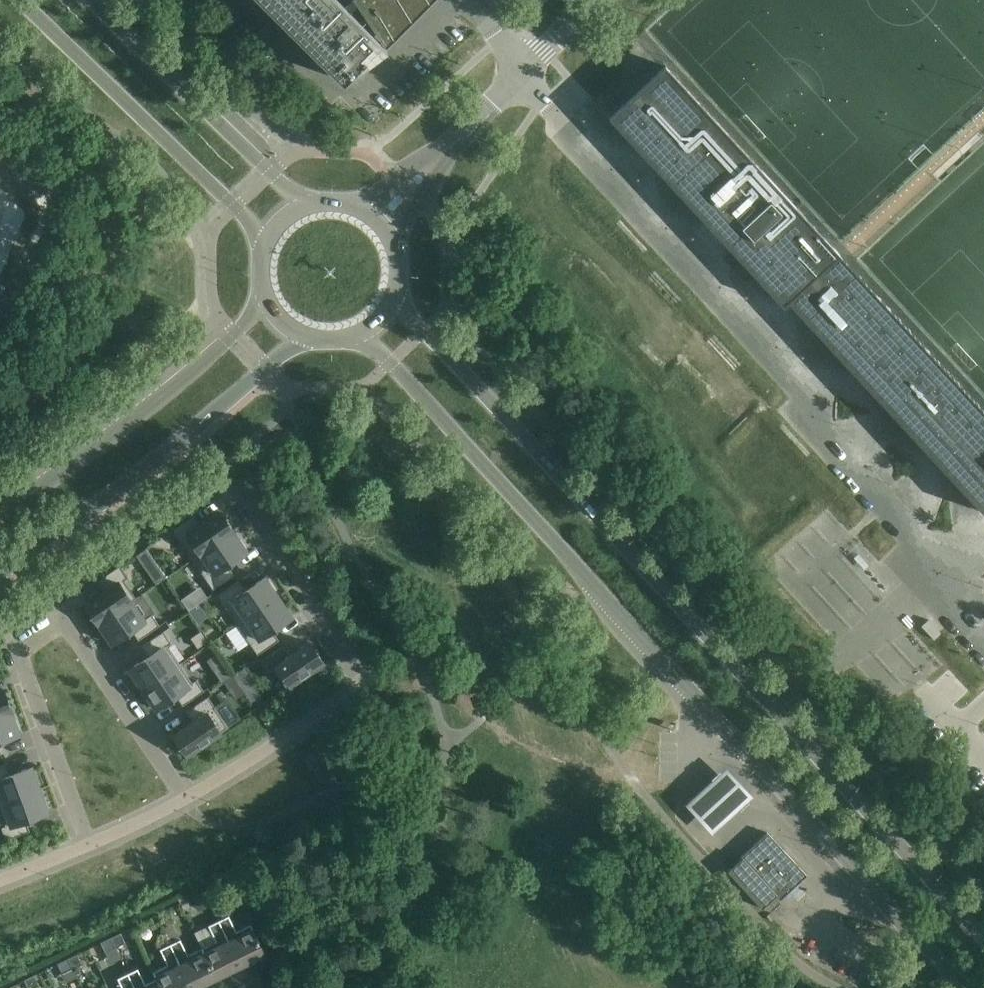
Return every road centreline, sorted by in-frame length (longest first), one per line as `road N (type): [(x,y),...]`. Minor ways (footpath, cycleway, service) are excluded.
road 1 (secondary): [(358,335),(967,987)]
road 2 (secondary): [(983,937),(395,294)]
road 3 (residential): [(983,631),(780,375),(522,78)]
road 4 (residential): [(183,799),(366,679),(236,489)]
road 5 (tertiary): [(0,575),(306,338)]
road 6 (secondary): [(19,0),(265,243)]
road 7 (tertiary): [(265,300),(129,426),(0,510)]
road 8 (secondary): [(311,204),(90,0)]
road 9 (residential): [(239,0),(340,99),(443,0)]
road 10 (residential): [(87,844),(12,649),(36,634)]
road 11 (residential): [(62,618),(183,799)]
road 12 (unclassified): [(434,163),(522,78)]

